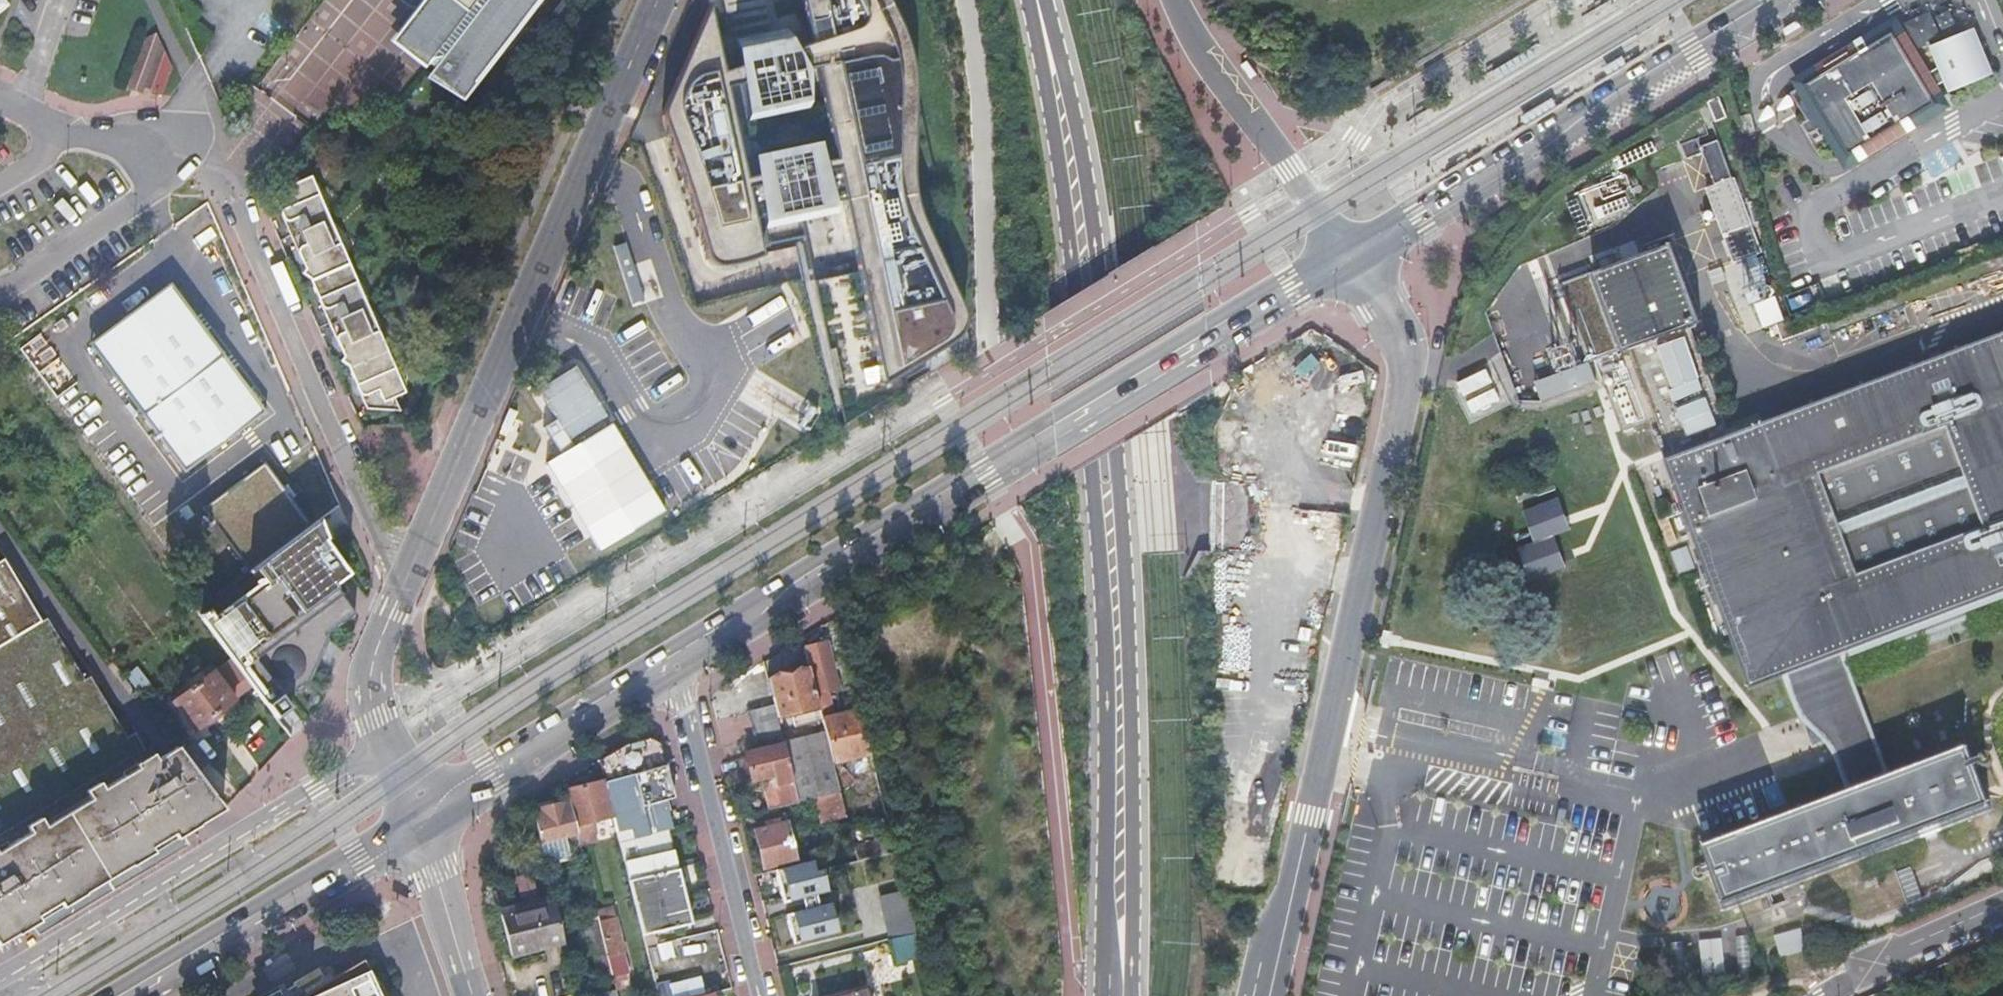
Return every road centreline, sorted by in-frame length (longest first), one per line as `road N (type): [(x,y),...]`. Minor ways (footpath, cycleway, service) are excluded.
road 1 (primary): [(1039,0),(1084,222),(1113,561),(1121,971)]
road 2 (primary): [(1354,250),(674,662)]
road 3 (residential): [(1354,250),(1407,367),(1262,995)]
road 4 (primary): [(653,0),(401,593)]
road 5 (primary): [(1772,0),(1354,250)]
road 6 (residential): [(387,744),(0,978)]
road 7 (residential): [(238,197),(401,593)]
road 8 (residential): [(0,287),(159,185),(170,160),(155,128),(58,128)]
road 9 (primary): [(423,821),(121,995)]
road 10 (residential): [(674,662),(761,995)]
road 11 (residential): [(1354,250),(1173,0)]
road 12 (primary): [(674,662),(423,821)]
road 13 (residential): [(2002,914),(1825,995)]
road 14 (primary): [(472,995),(423,821)]
road 15 (primary): [(401,593),(373,659),(370,689),(387,744)]

